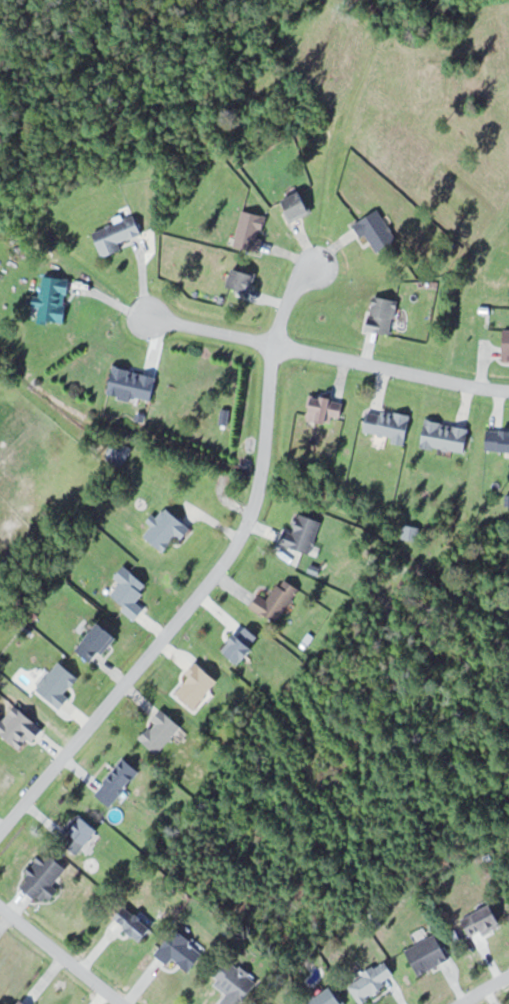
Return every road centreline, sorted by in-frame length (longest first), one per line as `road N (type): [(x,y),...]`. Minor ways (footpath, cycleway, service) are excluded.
road 1 (residential): [(0,830),(227,558),(253,512),(270,343)]
road 2 (residential): [(144,318),(508,389)]
road 3 (residential): [(116,1003),(0,910)]

